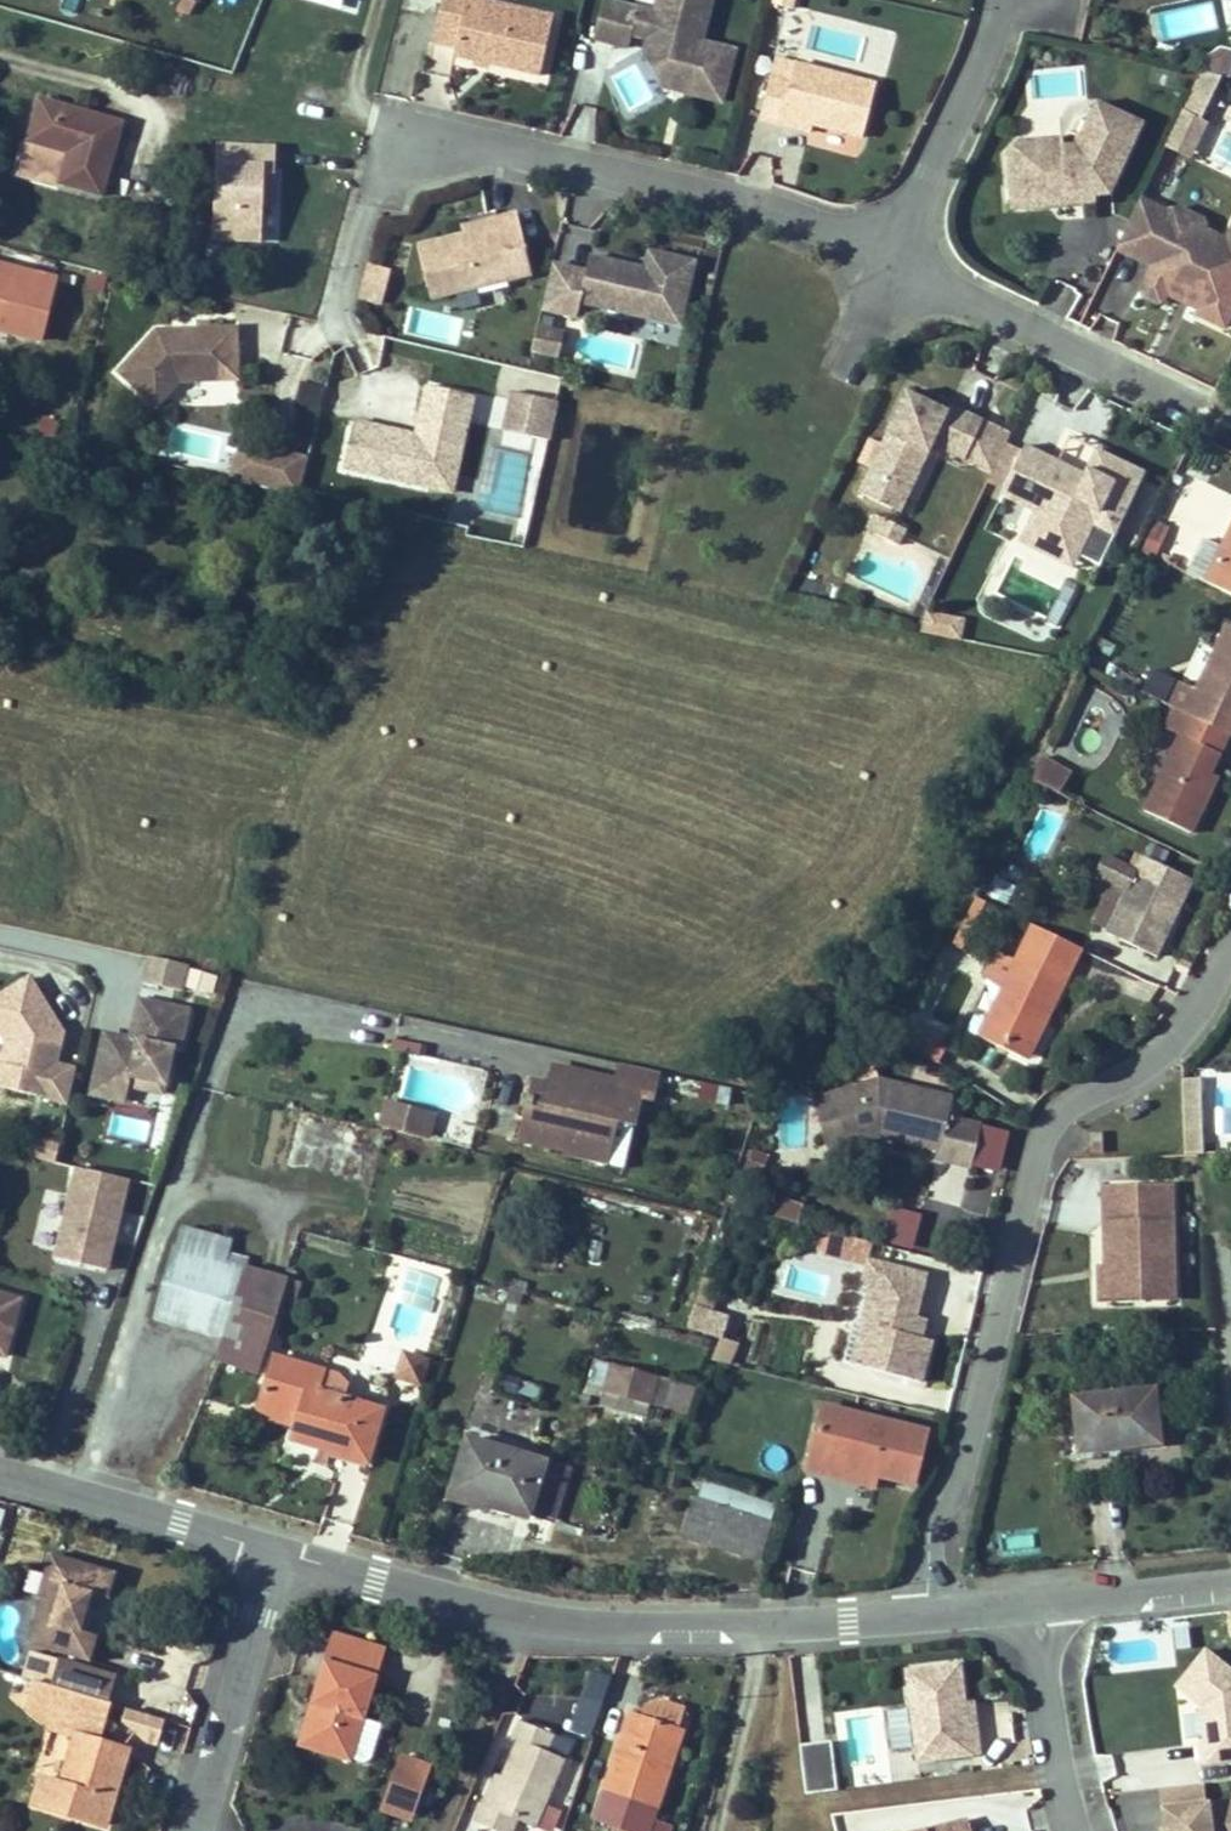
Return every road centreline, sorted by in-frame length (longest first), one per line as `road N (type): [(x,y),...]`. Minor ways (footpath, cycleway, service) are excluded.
road 1 (residential): [(1230,953),(1179,1034),(1055,1112),(1031,1176),(956,1495),(929,1535),(927,1605)]
road 2 (residential): [(429,131),(763,200),(900,269)]
road 3 (unclassified): [(750,1620),(583,1622),(474,1604),(278,1551)]
road 4 (residential): [(1189,405),(900,269)]
road 5 (residential): [(278,1551),(195,1830)]
road 6 (unclassified): [(278,1551),(0,1473)]
road 7 (residential): [(1000,0),(992,38),(924,187),(900,269)]
road 8 (residential): [(1043,1597),(1057,1732),(1085,1830)]
road 9 (residential): [(712,1830),(750,1620)]
road 10 (unclassified): [(1230,1576),(1043,1597)]
road 11 (unclassified): [(927,1605),(750,1620)]

